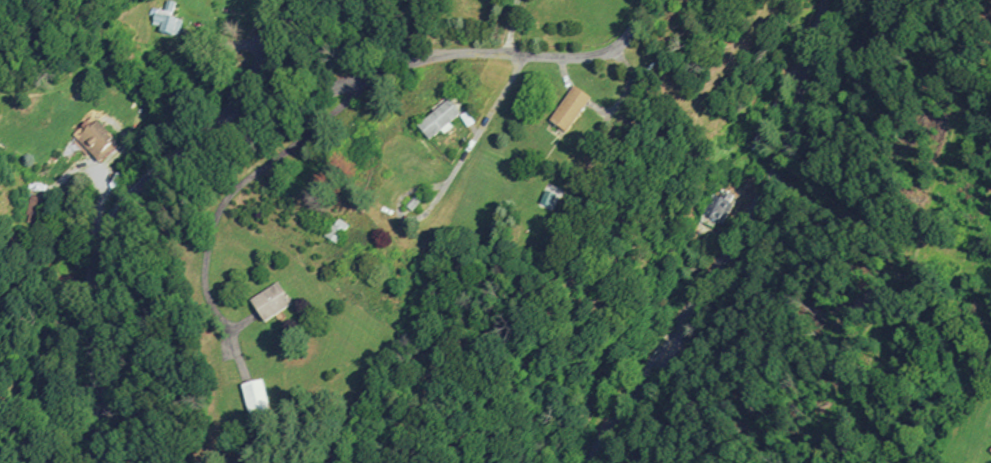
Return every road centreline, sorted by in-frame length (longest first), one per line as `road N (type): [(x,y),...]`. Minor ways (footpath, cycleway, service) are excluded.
road 1 (secondary): [(99,462),(91,331),(101,246),(116,212),(157,171),(194,149),(247,85),(262,54),(270,0)]
road 2 (residential): [(590,462),(769,175),(831,0)]
road 3 (residential): [(194,149),(417,58),(617,48),(647,0)]

